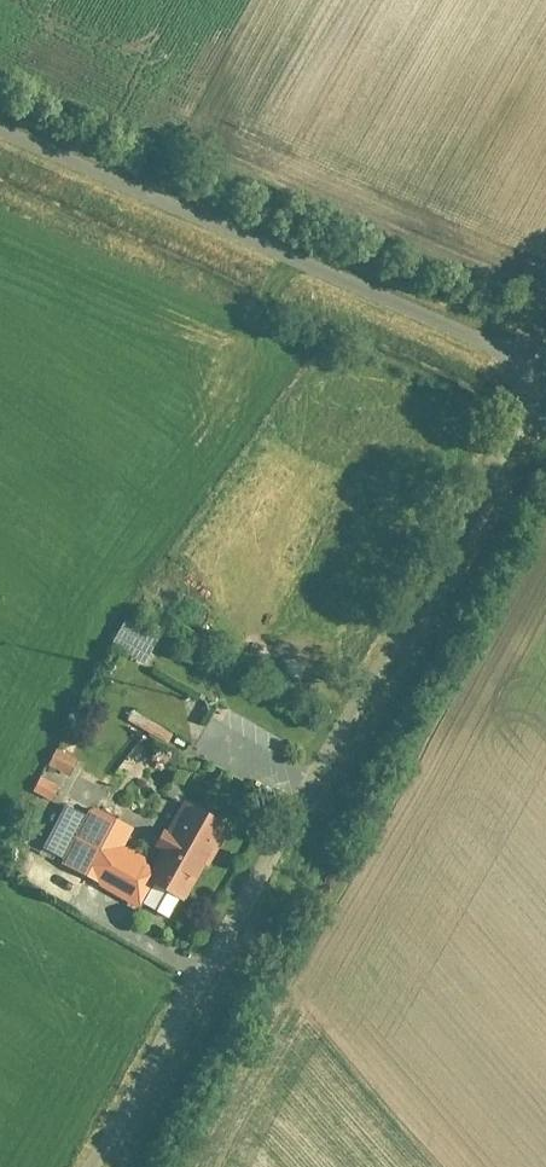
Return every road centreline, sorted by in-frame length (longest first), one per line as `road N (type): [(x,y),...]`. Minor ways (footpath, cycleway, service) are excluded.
road 1 (unclassified): [(94,1166),(539,388)]
road 2 (unclassified): [(0,146),(539,388)]

